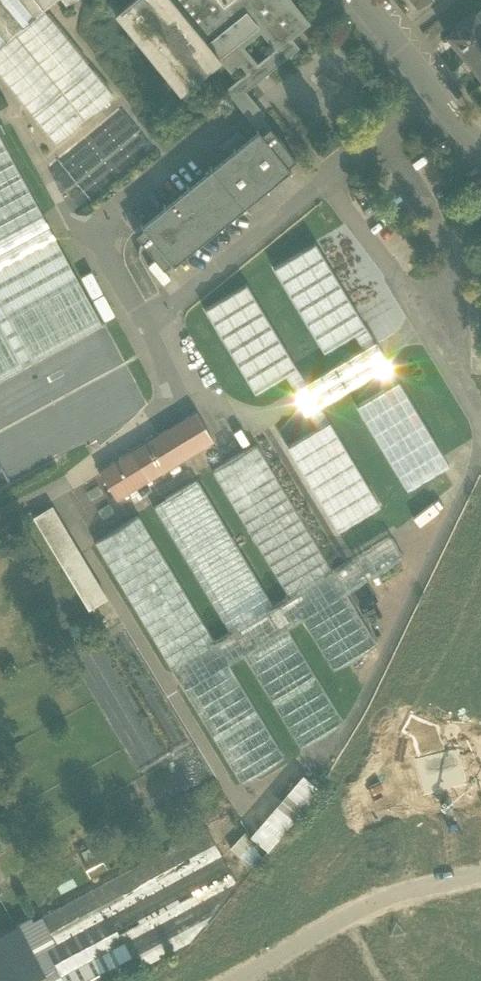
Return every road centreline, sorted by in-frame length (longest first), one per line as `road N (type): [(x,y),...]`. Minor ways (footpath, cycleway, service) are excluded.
road 1 (residential): [(480,145),(360,0)]

